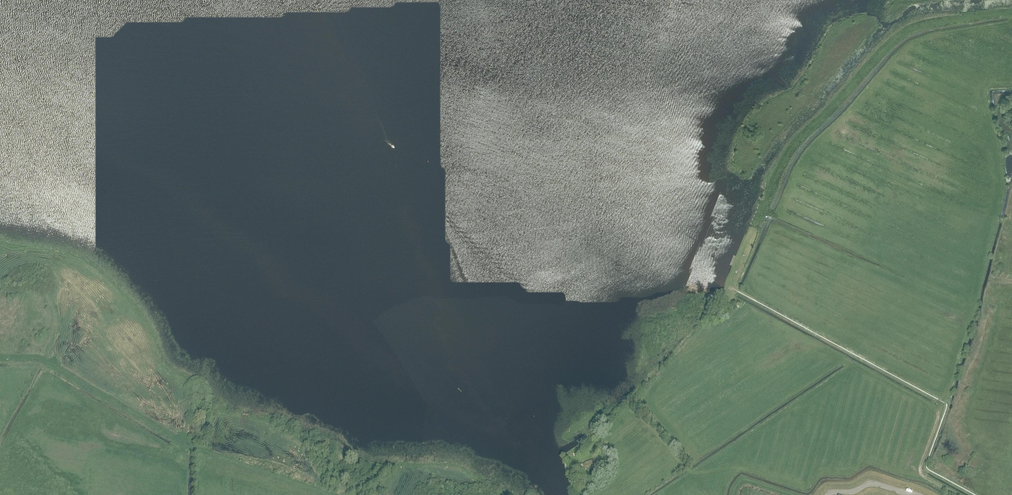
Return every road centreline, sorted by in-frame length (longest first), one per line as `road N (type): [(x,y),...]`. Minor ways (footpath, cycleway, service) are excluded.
road 1 (track): [(959,494),(872,465),(849,476),(823,475),(808,491),(740,469),(693,473),(629,401),(600,443)]

